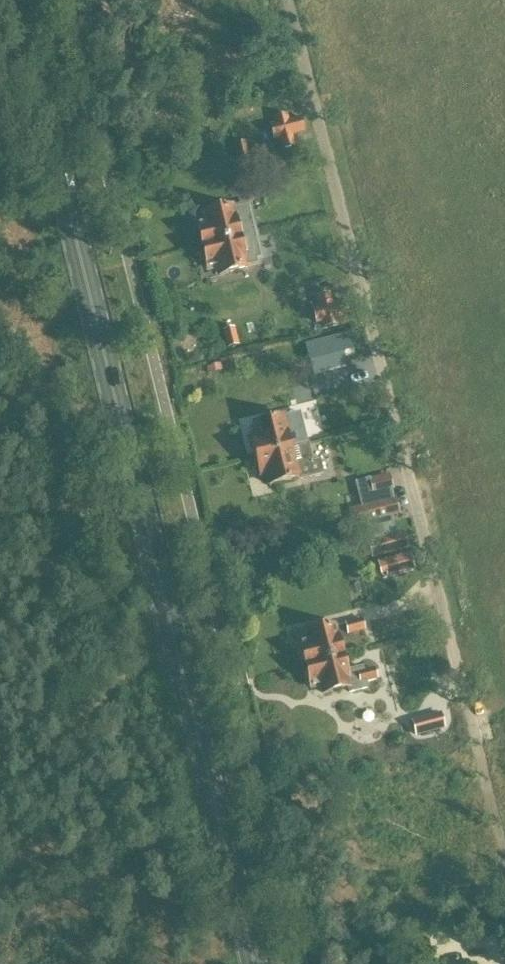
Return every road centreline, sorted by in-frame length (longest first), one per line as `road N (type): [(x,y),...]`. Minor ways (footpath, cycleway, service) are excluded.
road 1 (primary): [(255,963),(18,0)]
road 2 (residential): [(504,862),(281,0)]

